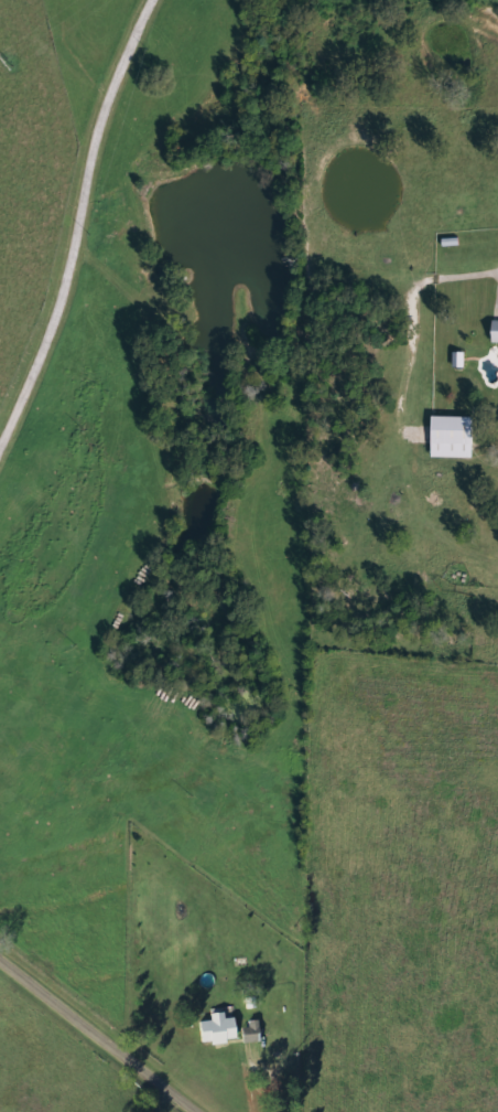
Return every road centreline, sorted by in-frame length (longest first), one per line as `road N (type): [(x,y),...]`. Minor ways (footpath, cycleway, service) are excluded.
road 1 (residential): [(191,1111),(0,962)]

